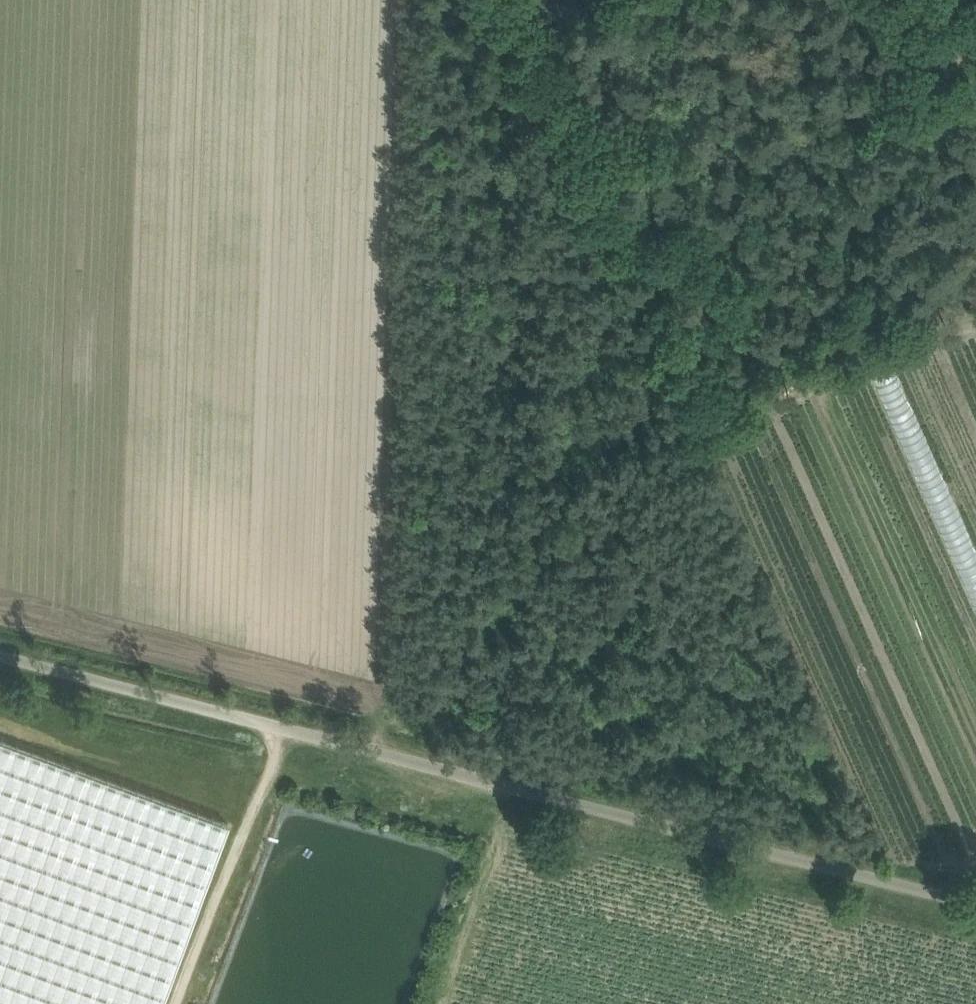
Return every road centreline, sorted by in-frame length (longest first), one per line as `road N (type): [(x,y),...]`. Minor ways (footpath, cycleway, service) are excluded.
road 1 (unclassified): [(975,907),(0,658)]

